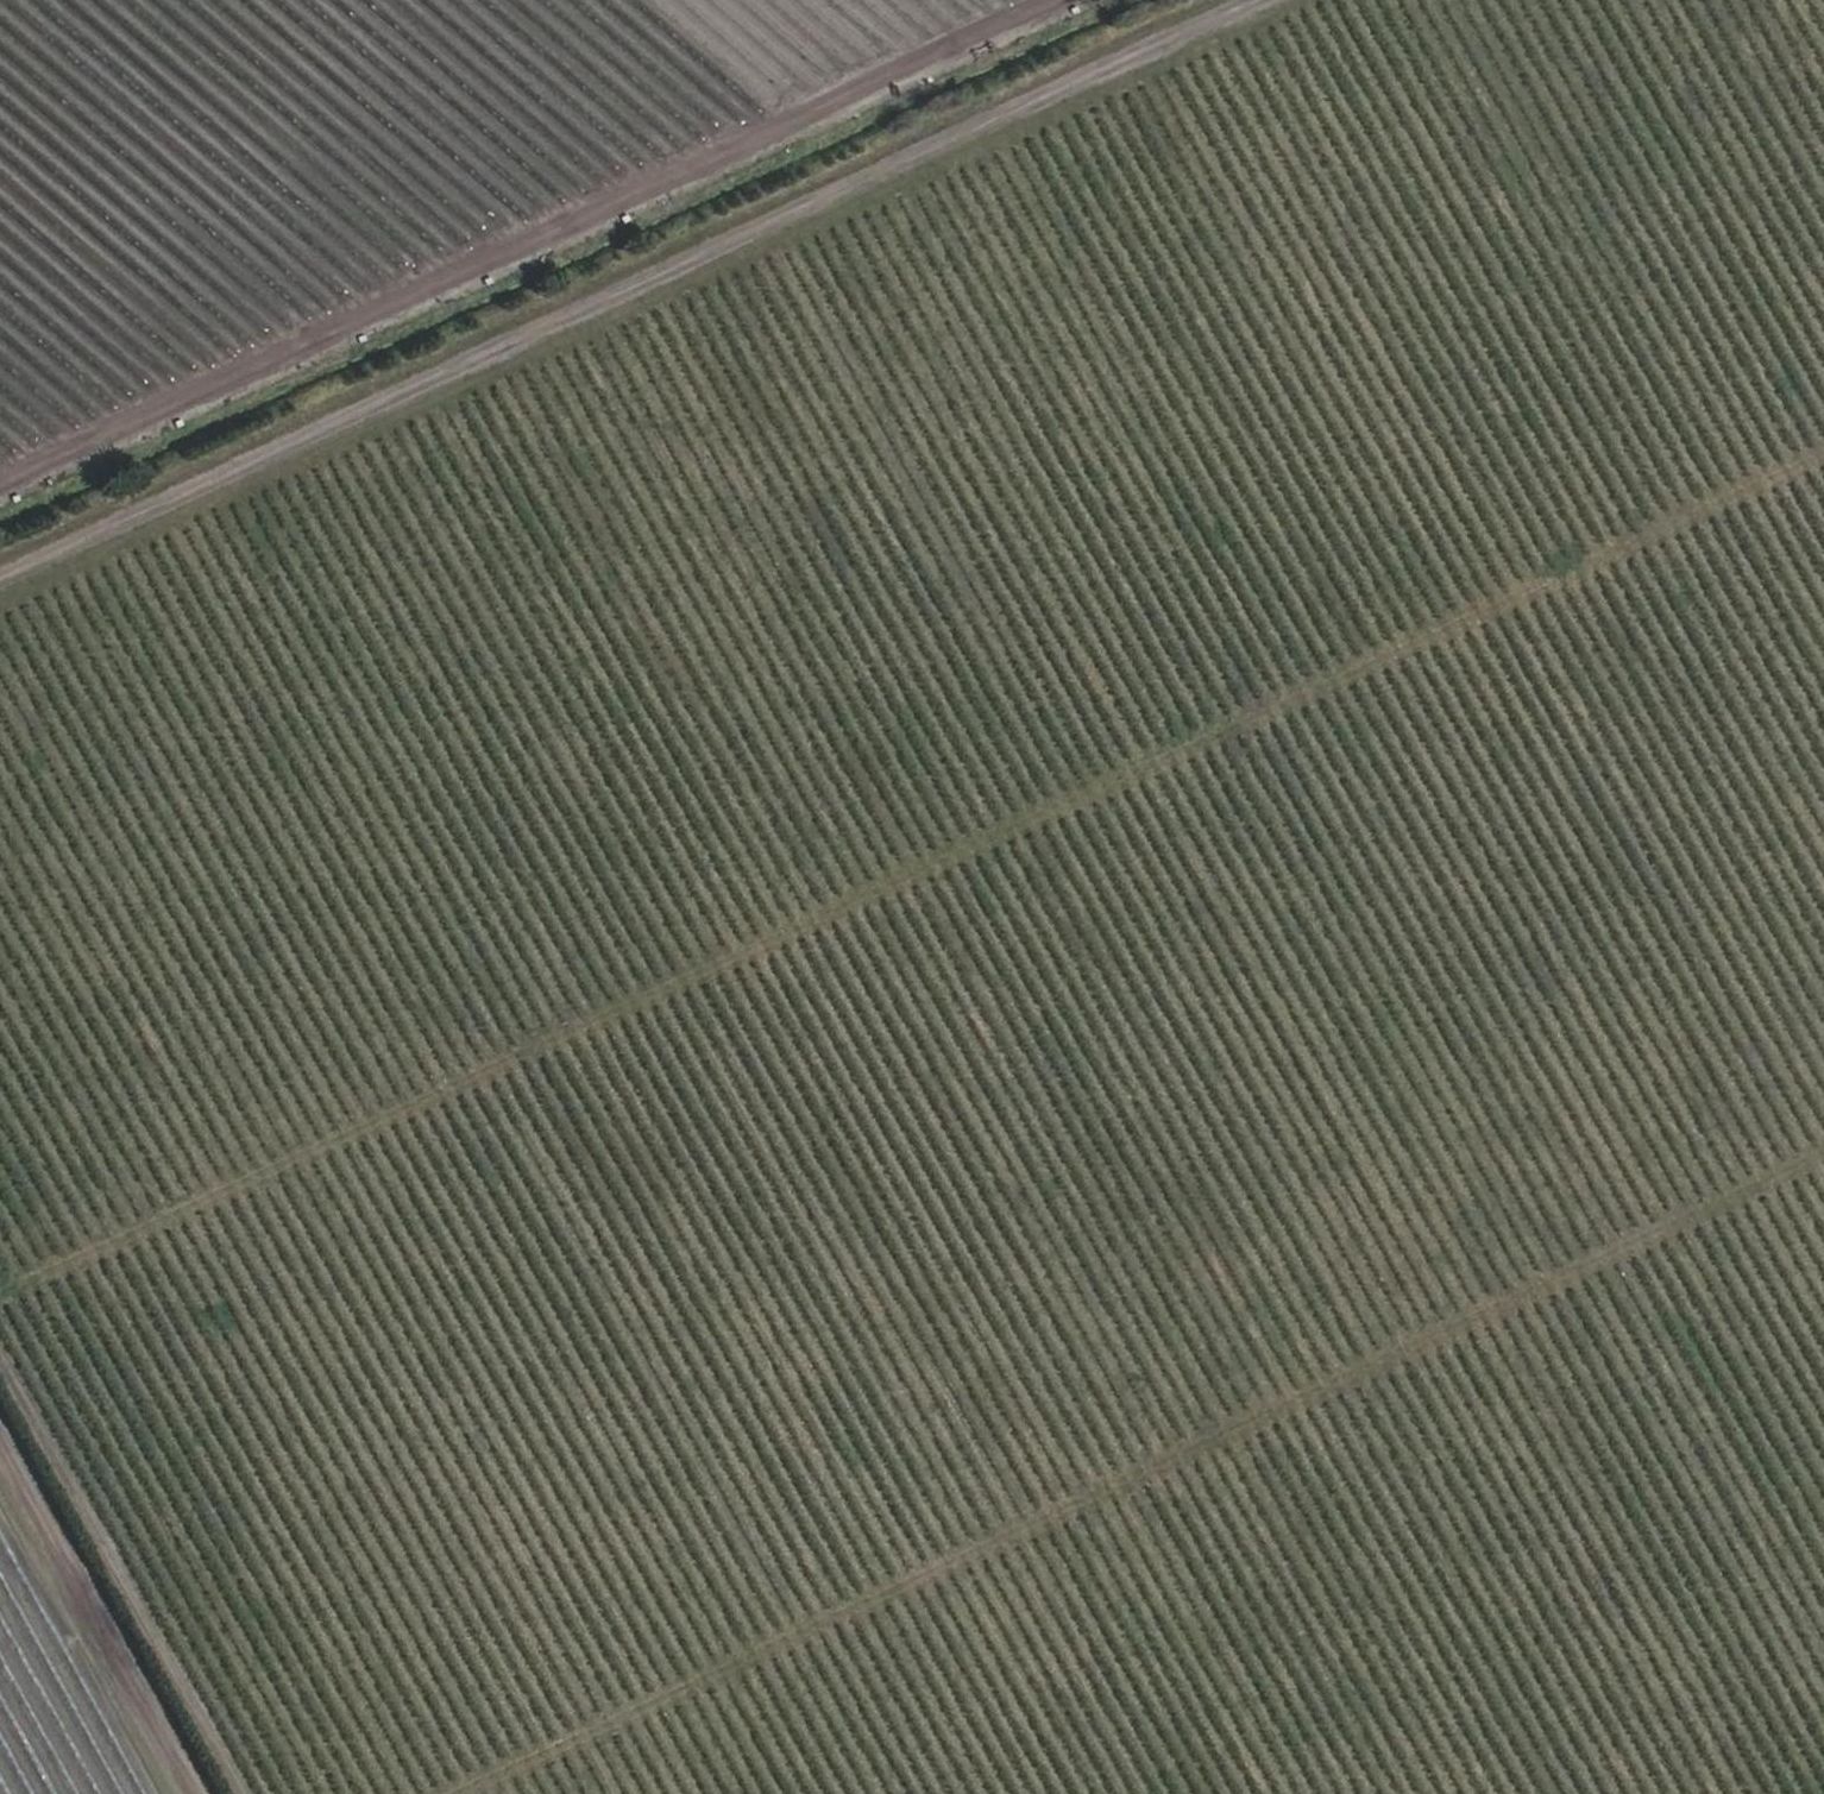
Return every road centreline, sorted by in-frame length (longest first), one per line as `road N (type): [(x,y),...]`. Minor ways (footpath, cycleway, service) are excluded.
road 1 (track): [(0,487),(1059,0)]
road 2 (track): [(0,1438),(195,1793)]

